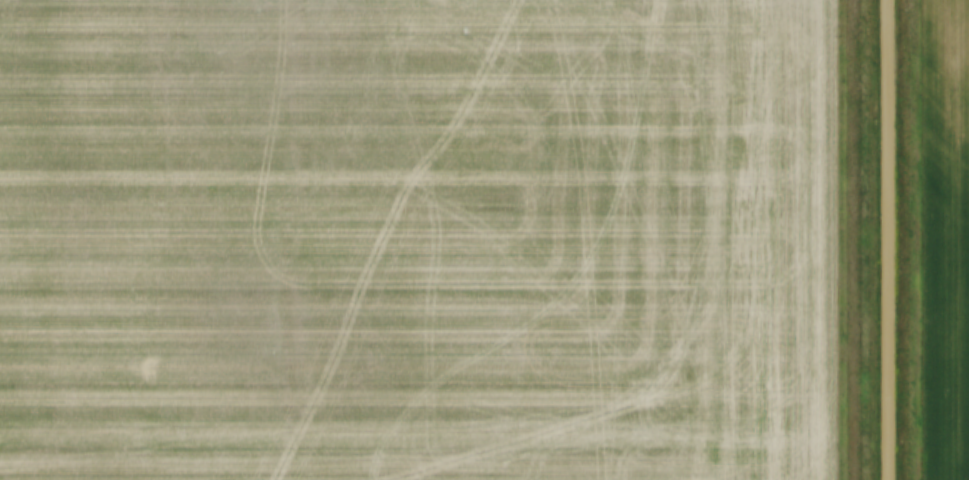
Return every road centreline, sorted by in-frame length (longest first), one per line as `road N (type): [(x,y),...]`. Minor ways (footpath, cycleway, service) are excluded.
road 1 (residential): [(891,0),(892,479)]

